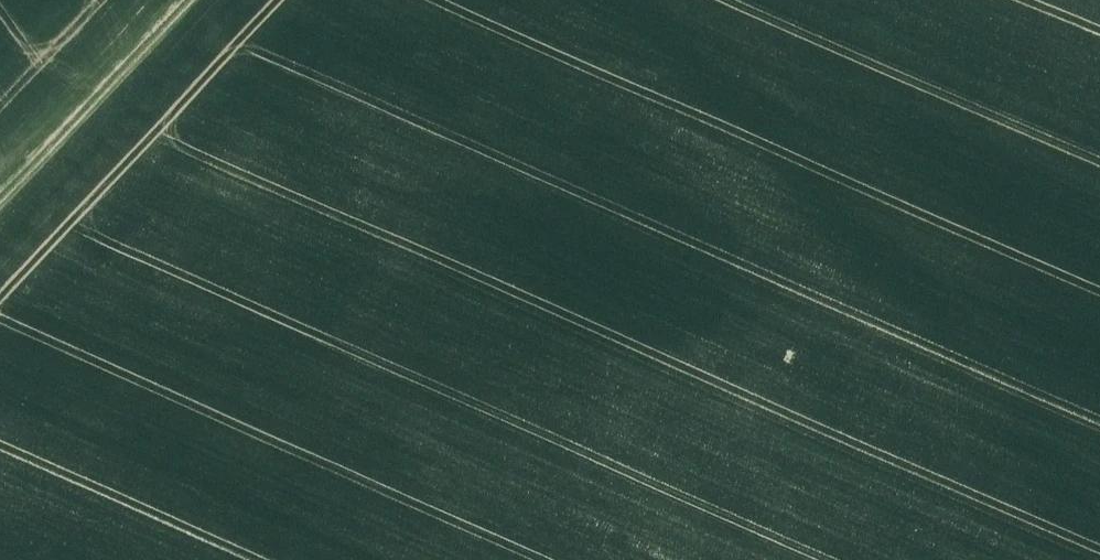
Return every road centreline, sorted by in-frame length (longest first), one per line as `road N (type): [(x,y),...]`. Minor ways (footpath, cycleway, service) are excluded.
road 1 (track): [(188,0),(0,195)]

